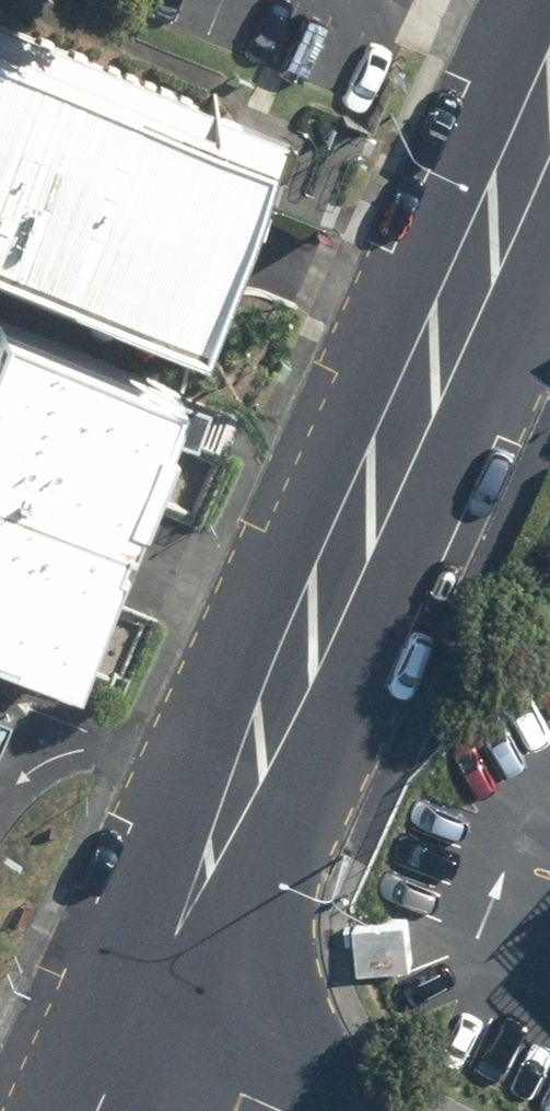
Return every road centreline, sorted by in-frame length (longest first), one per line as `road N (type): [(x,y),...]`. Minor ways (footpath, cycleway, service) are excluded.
road 1 (tertiary): [(320,631),(310,557),(542,0)]
road 2 (tertiary): [(549,224),(387,584),(320,631)]
road 3 (tertiary): [(130,1029),(320,631)]
road 4 (tertiary): [(130,1029),(309,1110)]

